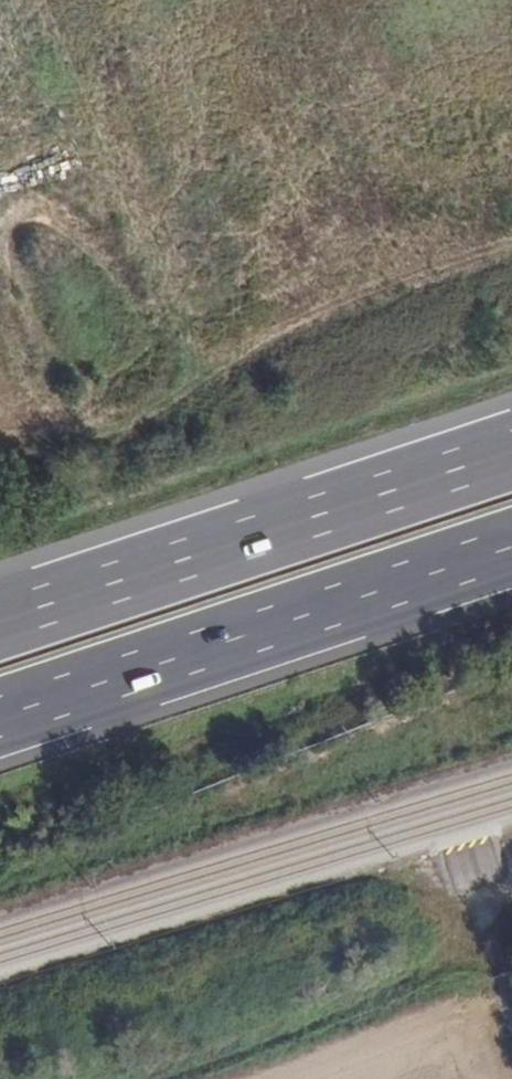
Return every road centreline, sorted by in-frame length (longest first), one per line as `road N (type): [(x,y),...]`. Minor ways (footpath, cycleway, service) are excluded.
road 1 (motorway): [(0,718),(511,548)]
road 2 (motorway): [(511,448),(0,618)]
road 3 (track): [(51,454),(167,408),(305,321),(511,256)]

